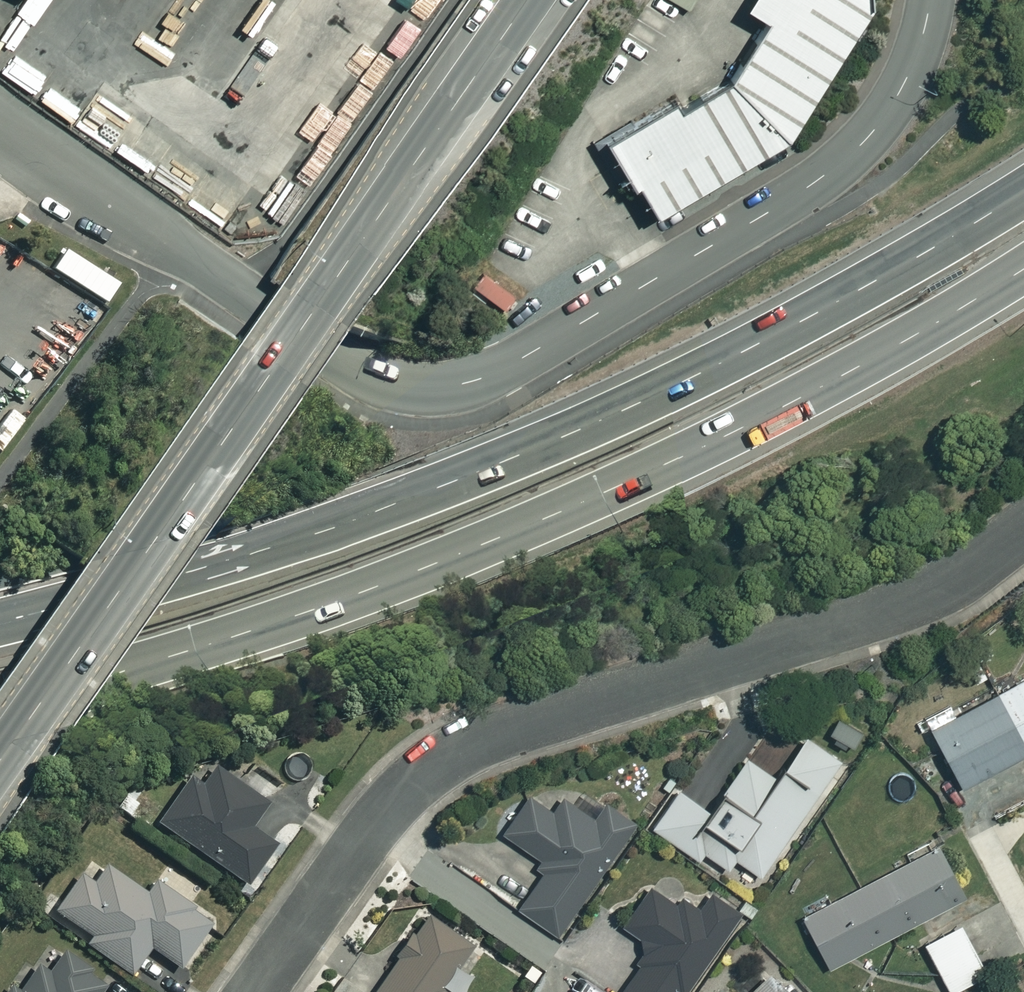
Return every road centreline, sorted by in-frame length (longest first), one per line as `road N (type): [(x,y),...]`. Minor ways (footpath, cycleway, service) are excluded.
road 1 (unclassified): [(929,0),(889,115),(823,176),(528,355),(467,383),(423,386),(350,368),(0,128)]
road 2 (trunk): [(0,622),(288,537),(510,454),(877,276),(1023,185)]
road 3 (trunk): [(1023,261),(791,399),(601,489),(378,580),(174,650),(0,693)]
road 4 (tertiary): [(0,764),(531,0)]
road 5 (residential): [(255,991),(389,807),(467,745),(882,611),(973,567),(1023,527)]

